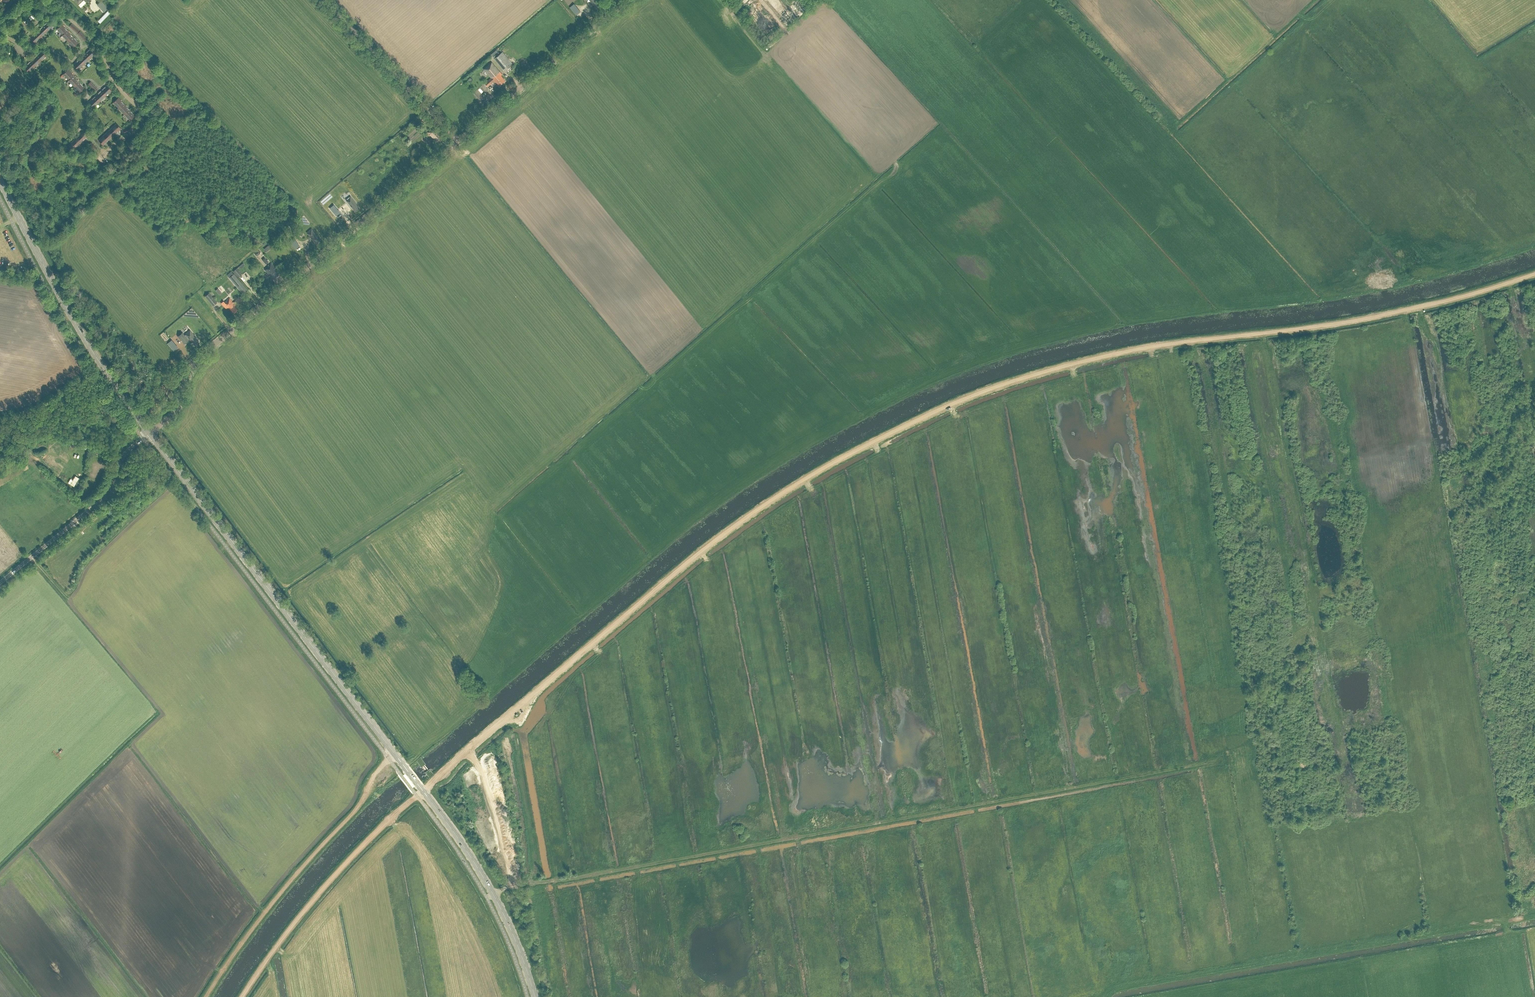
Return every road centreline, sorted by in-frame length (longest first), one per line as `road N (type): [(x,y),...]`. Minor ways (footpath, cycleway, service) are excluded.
road 1 (track): [(417,795),(725,532),(886,435),(1007,382),(1102,356),(1369,316),(1534,273)]
road 2 (track): [(493,894),(1221,760)]
road 3 (primary): [(535,996),(505,917),(467,850),(150,433)]
road 4 (unclassified): [(150,433),(175,410),(189,373),(209,349),(627,0)]
road 5 (track): [(1510,934),(1504,922),(1120,986),(1106,996)]
road 6 (track): [(389,758),(205,996)]
road 7 (primary): [(150,433),(80,331),(0,181)]
road 8 (track): [(241,996),(325,887),(417,795)]
road 9 (unclassified): [(0,582),(107,495),(123,456),(150,433)]
road 10 (track): [(103,153),(142,124),(143,114),(90,36),(46,11)]
road 11 (track): [(457,142),(325,0)]

